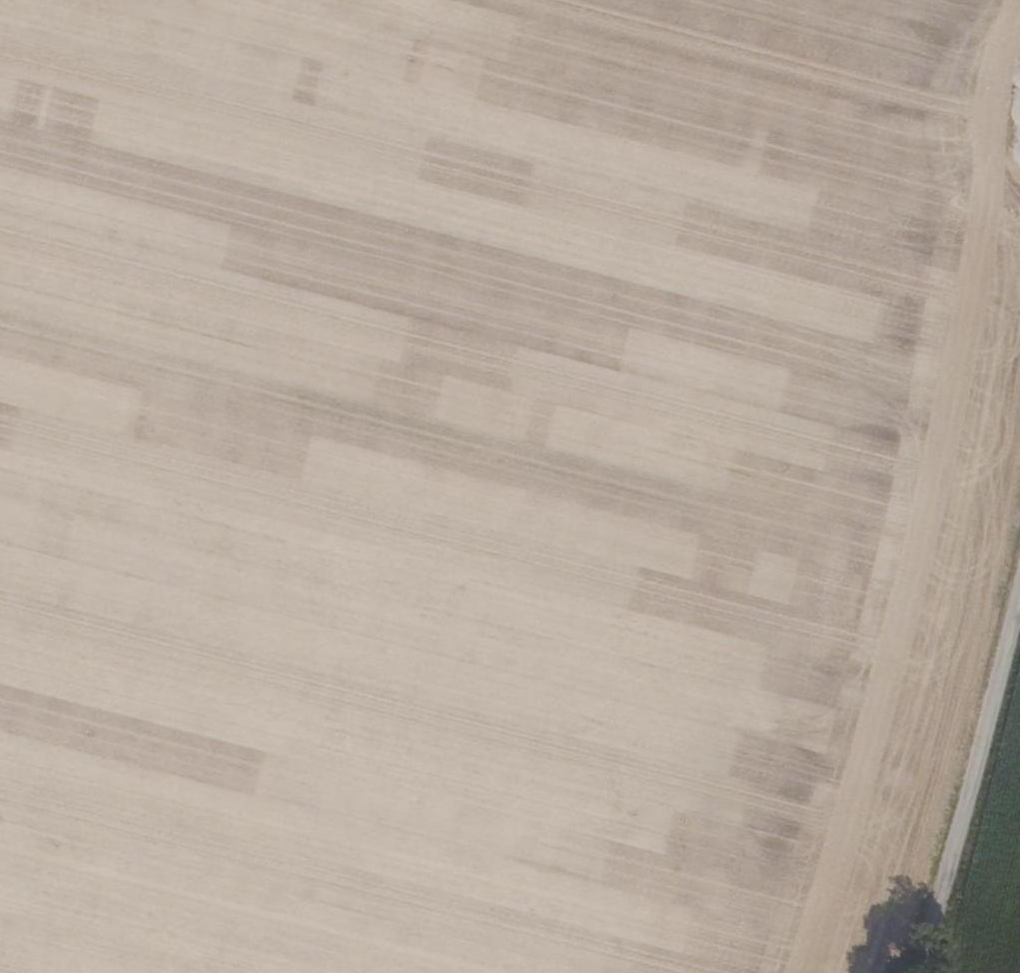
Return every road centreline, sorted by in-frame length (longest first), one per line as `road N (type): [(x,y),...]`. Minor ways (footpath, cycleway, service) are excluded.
road 1 (unclassified): [(1019,612),(977,802),(922,972)]

